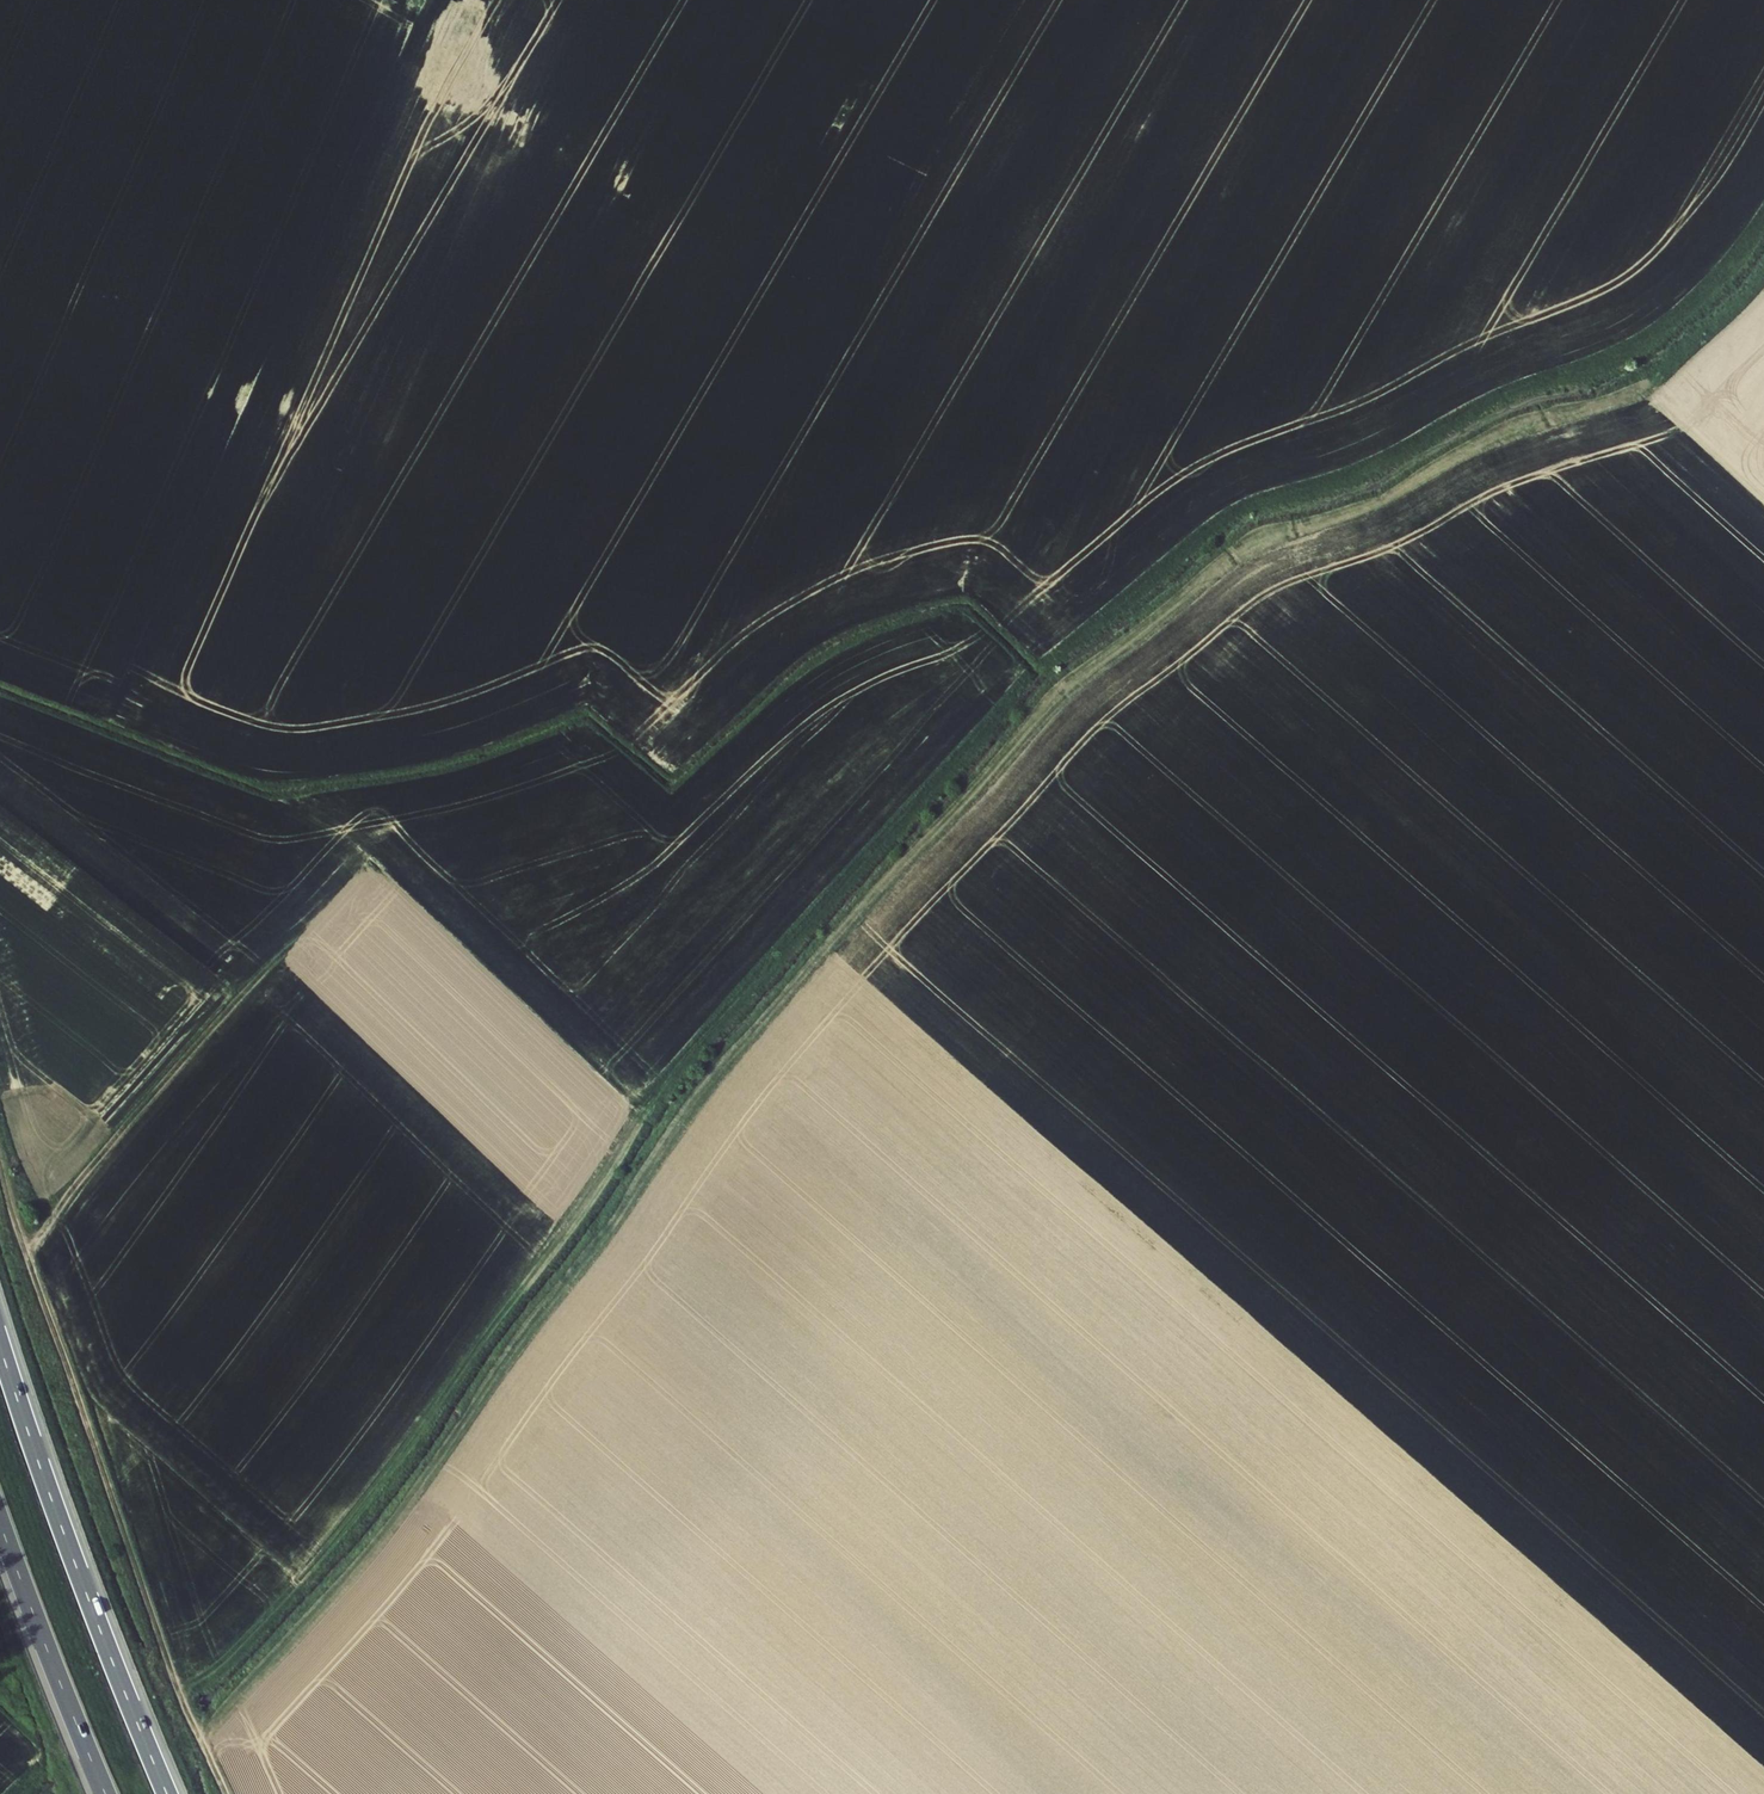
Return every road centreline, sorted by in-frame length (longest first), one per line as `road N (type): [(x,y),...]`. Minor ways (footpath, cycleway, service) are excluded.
road 1 (track): [(225,1793),(184,1710),(0,1159)]
road 2 (motorway): [(167,1793),(0,1345)]
road 3 (motorway): [(0,1523),(105,1793)]

